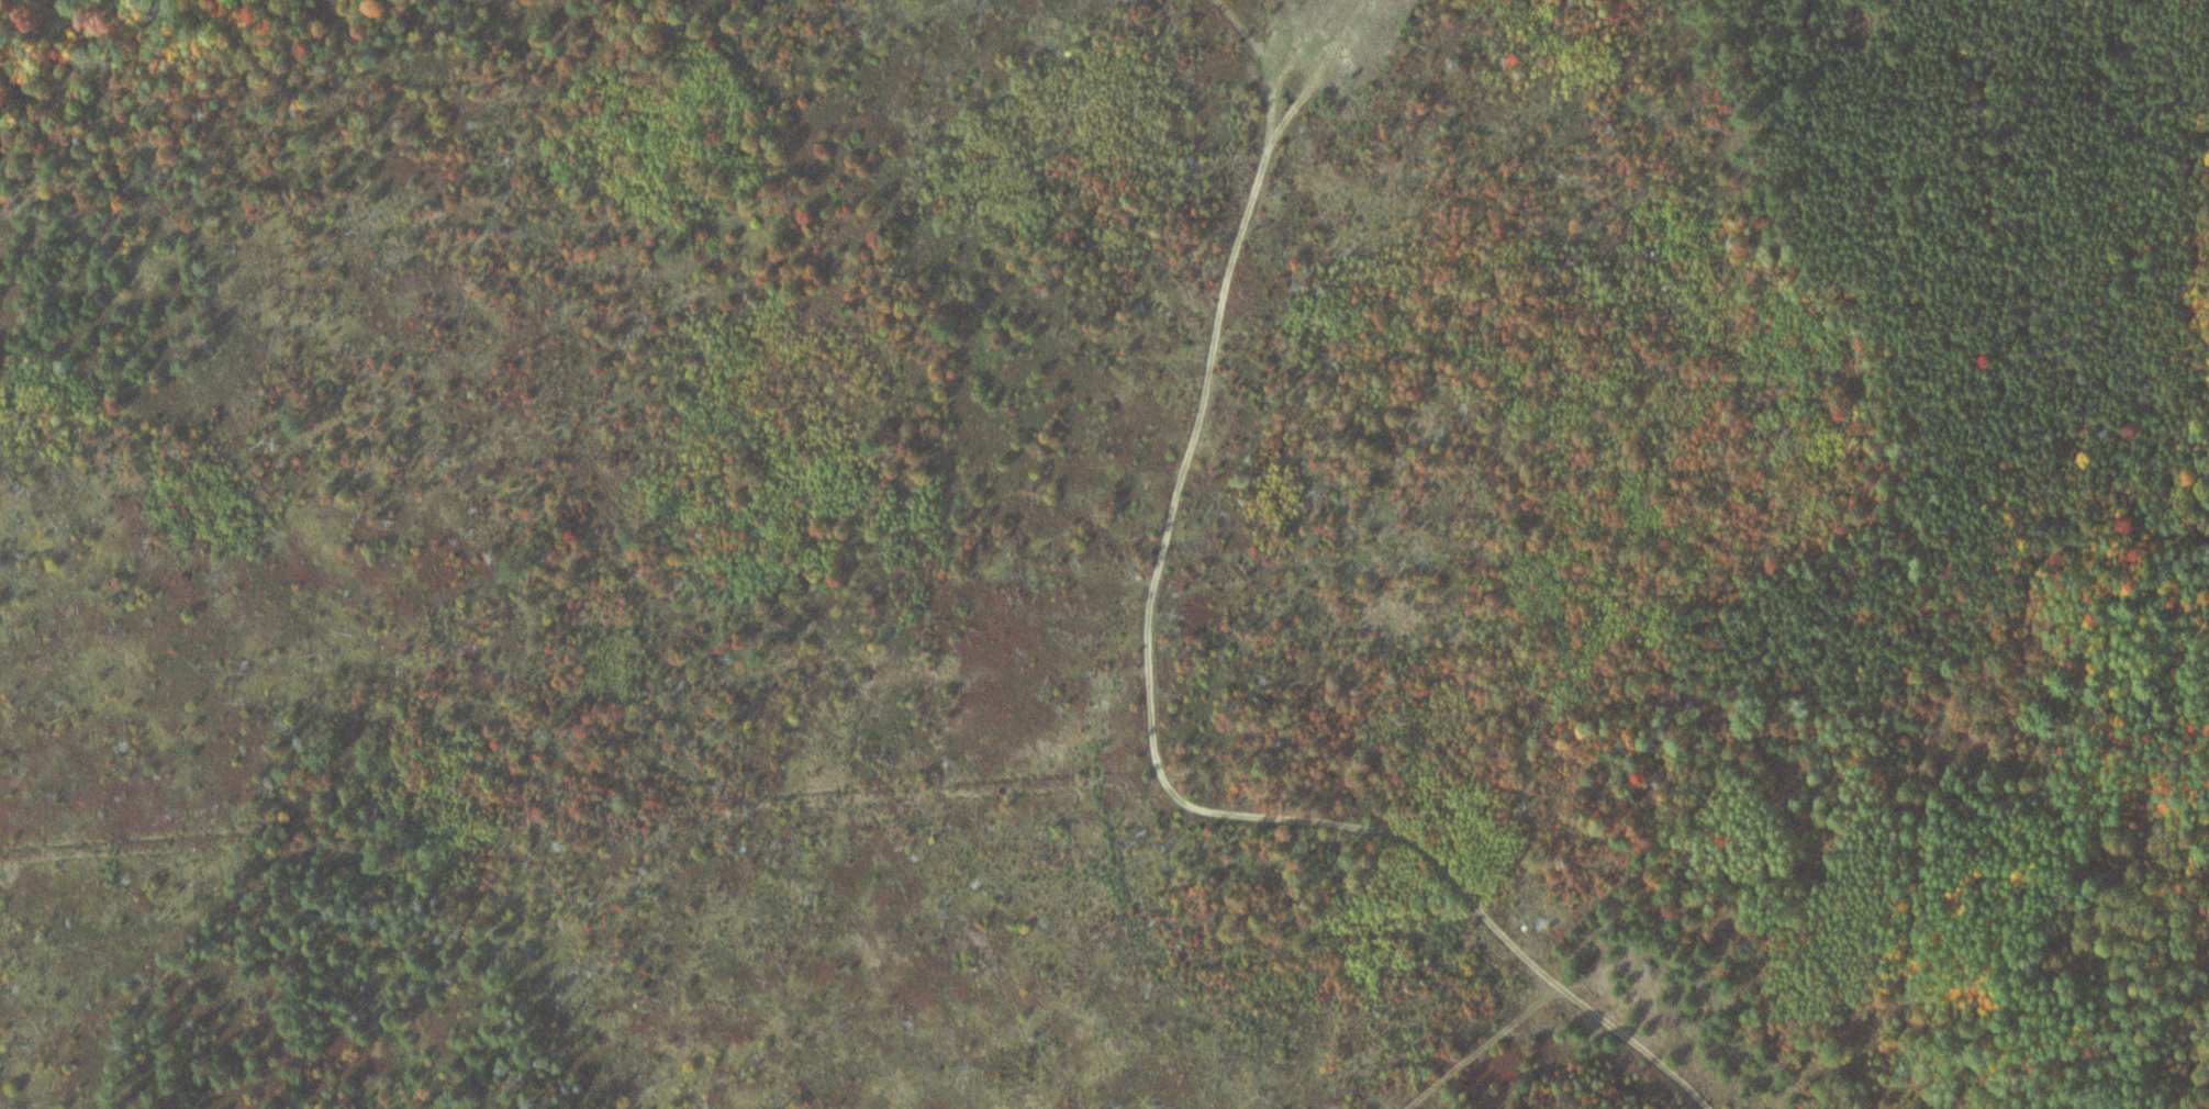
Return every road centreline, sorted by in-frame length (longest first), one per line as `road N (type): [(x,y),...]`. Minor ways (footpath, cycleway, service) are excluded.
road 1 (track): [(1153,754),(1153,575),(1216,391),(1271,148),(1290,109),(1376,0)]
road 2 (track): [(1702,1108),(1664,1068),(1373,831),(1172,798),(1153,754)]

